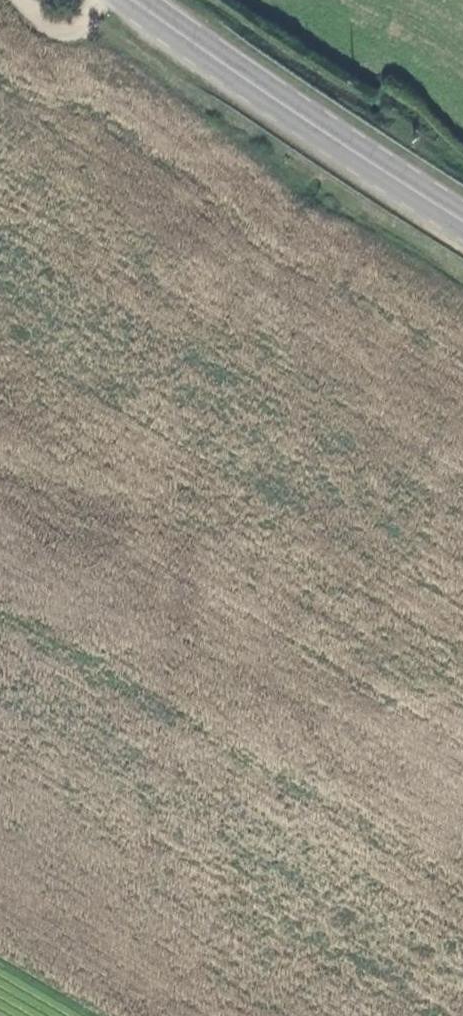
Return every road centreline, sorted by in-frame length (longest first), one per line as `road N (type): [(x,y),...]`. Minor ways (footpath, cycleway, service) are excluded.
road 1 (secondary): [(133,0),(462,217)]

